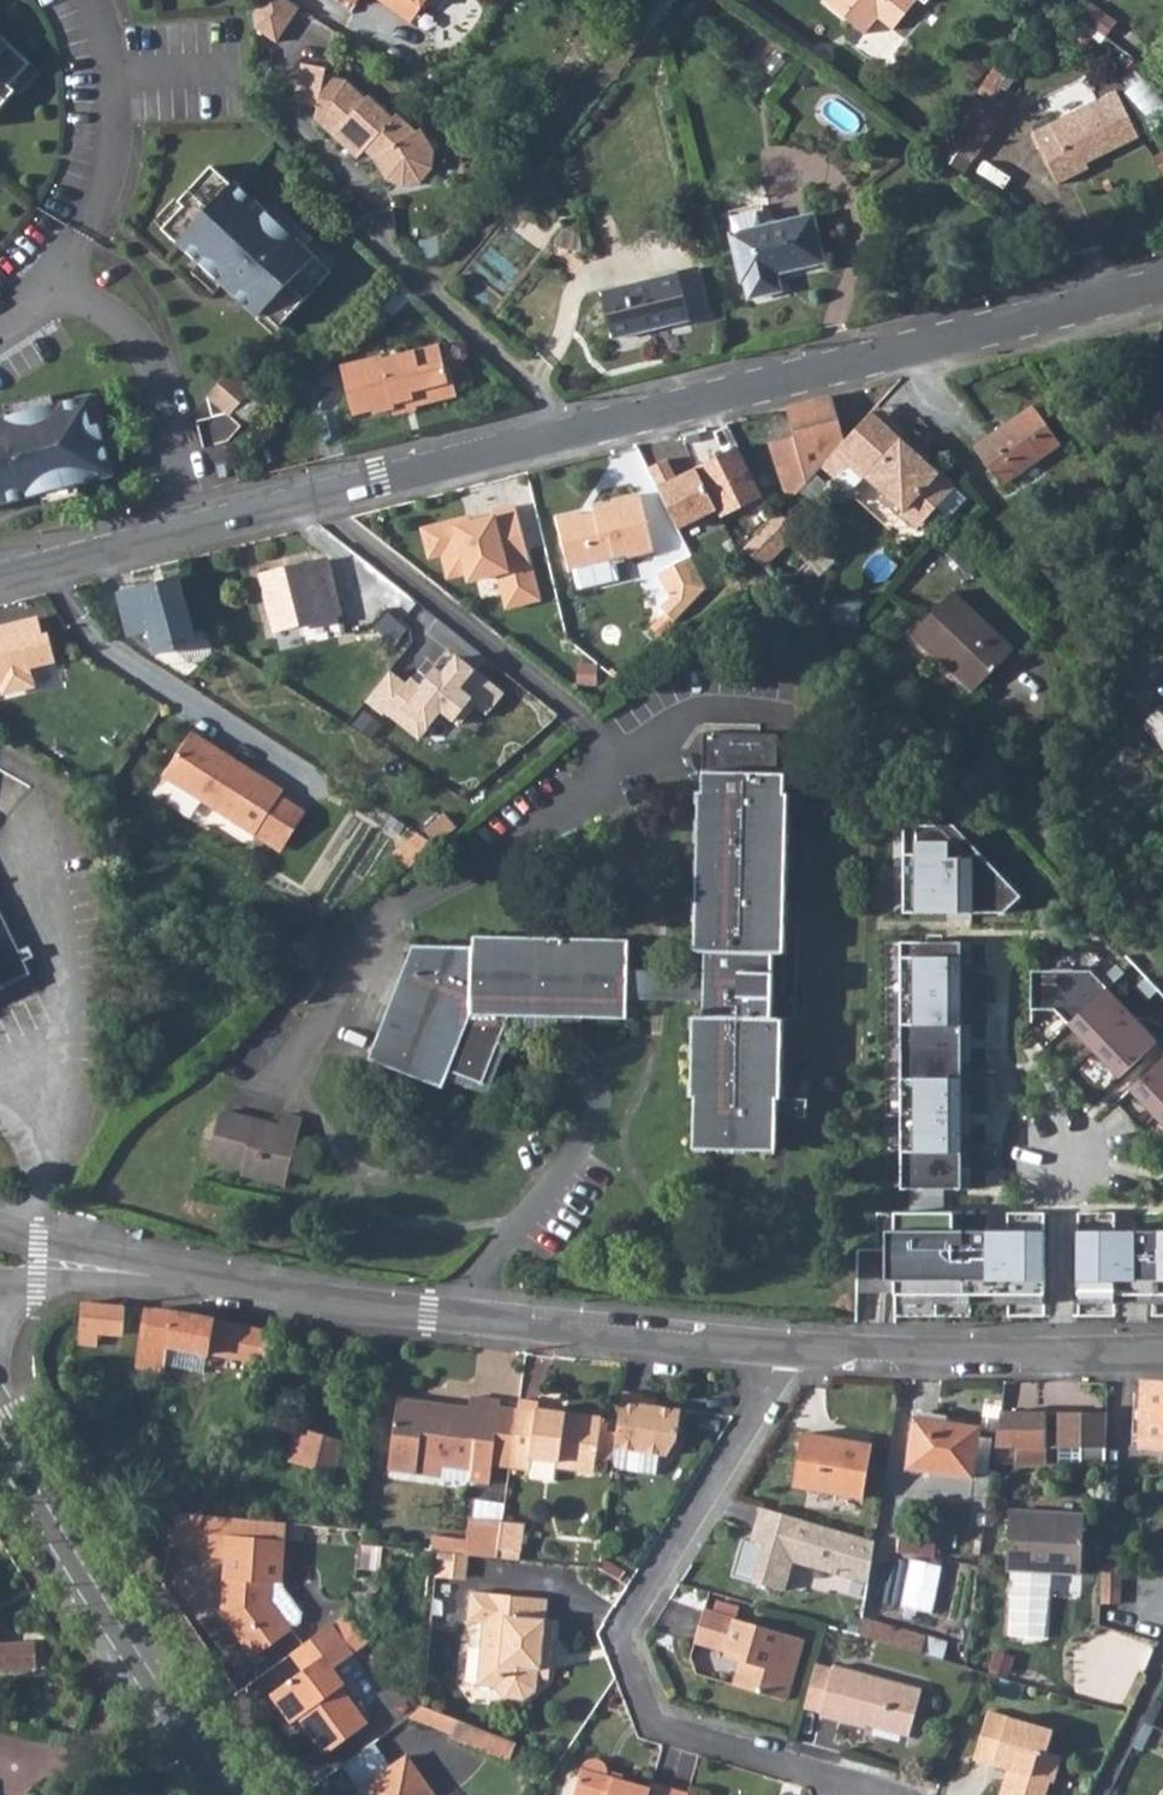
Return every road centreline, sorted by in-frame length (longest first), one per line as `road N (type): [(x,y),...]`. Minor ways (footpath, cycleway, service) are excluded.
road 1 (residential): [(1162,286),(197,529)]
road 2 (residential): [(780,1349),(768,1400),(628,1627),(625,1647),(660,1729),(861,1794)]
road 3 (residential): [(780,1349),(152,1274)]
road 4 (tertiary): [(237,1794),(114,1614),(0,1416)]
road 5 (residential): [(1162,1350),(780,1349)]
road 6 (residential): [(197,529),(156,379),(127,330),(56,289),(0,327)]
road 7 (residential): [(197,529),(0,580)]
road 8 (residential): [(152,1274),(0,1226)]
road 9 (residential): [(0,1286),(152,1274)]

